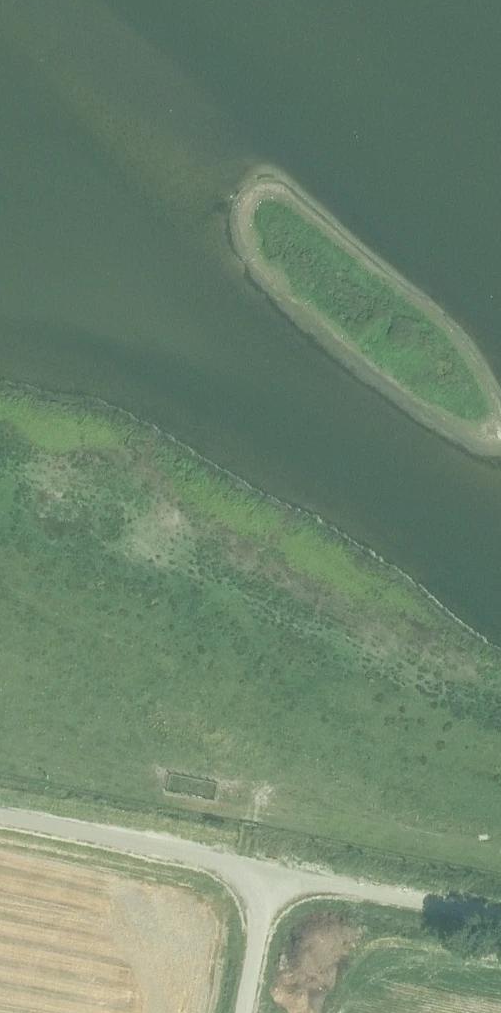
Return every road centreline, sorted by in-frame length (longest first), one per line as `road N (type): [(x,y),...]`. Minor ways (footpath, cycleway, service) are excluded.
road 1 (unclassified): [(268,870),(0,814)]
road 2 (unclassified): [(500,918),(268,870)]
road 3 (unclassified): [(242,1012),(268,870)]

